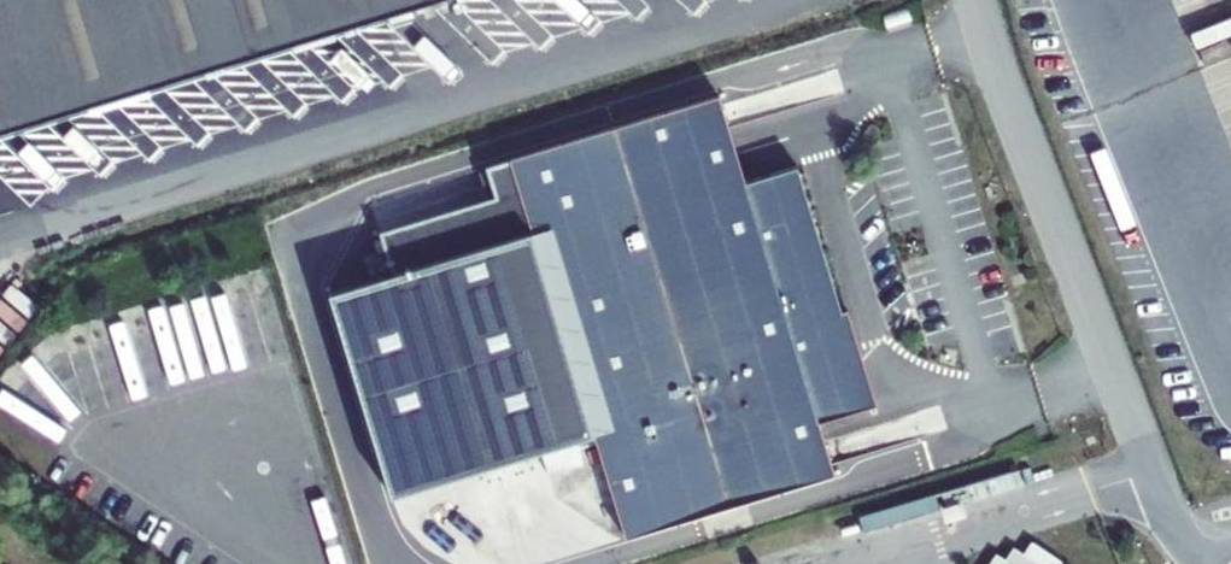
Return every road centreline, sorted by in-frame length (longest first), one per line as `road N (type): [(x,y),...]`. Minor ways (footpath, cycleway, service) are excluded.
road 1 (unclassified): [(1205,563),(1171,519),(977,0)]

